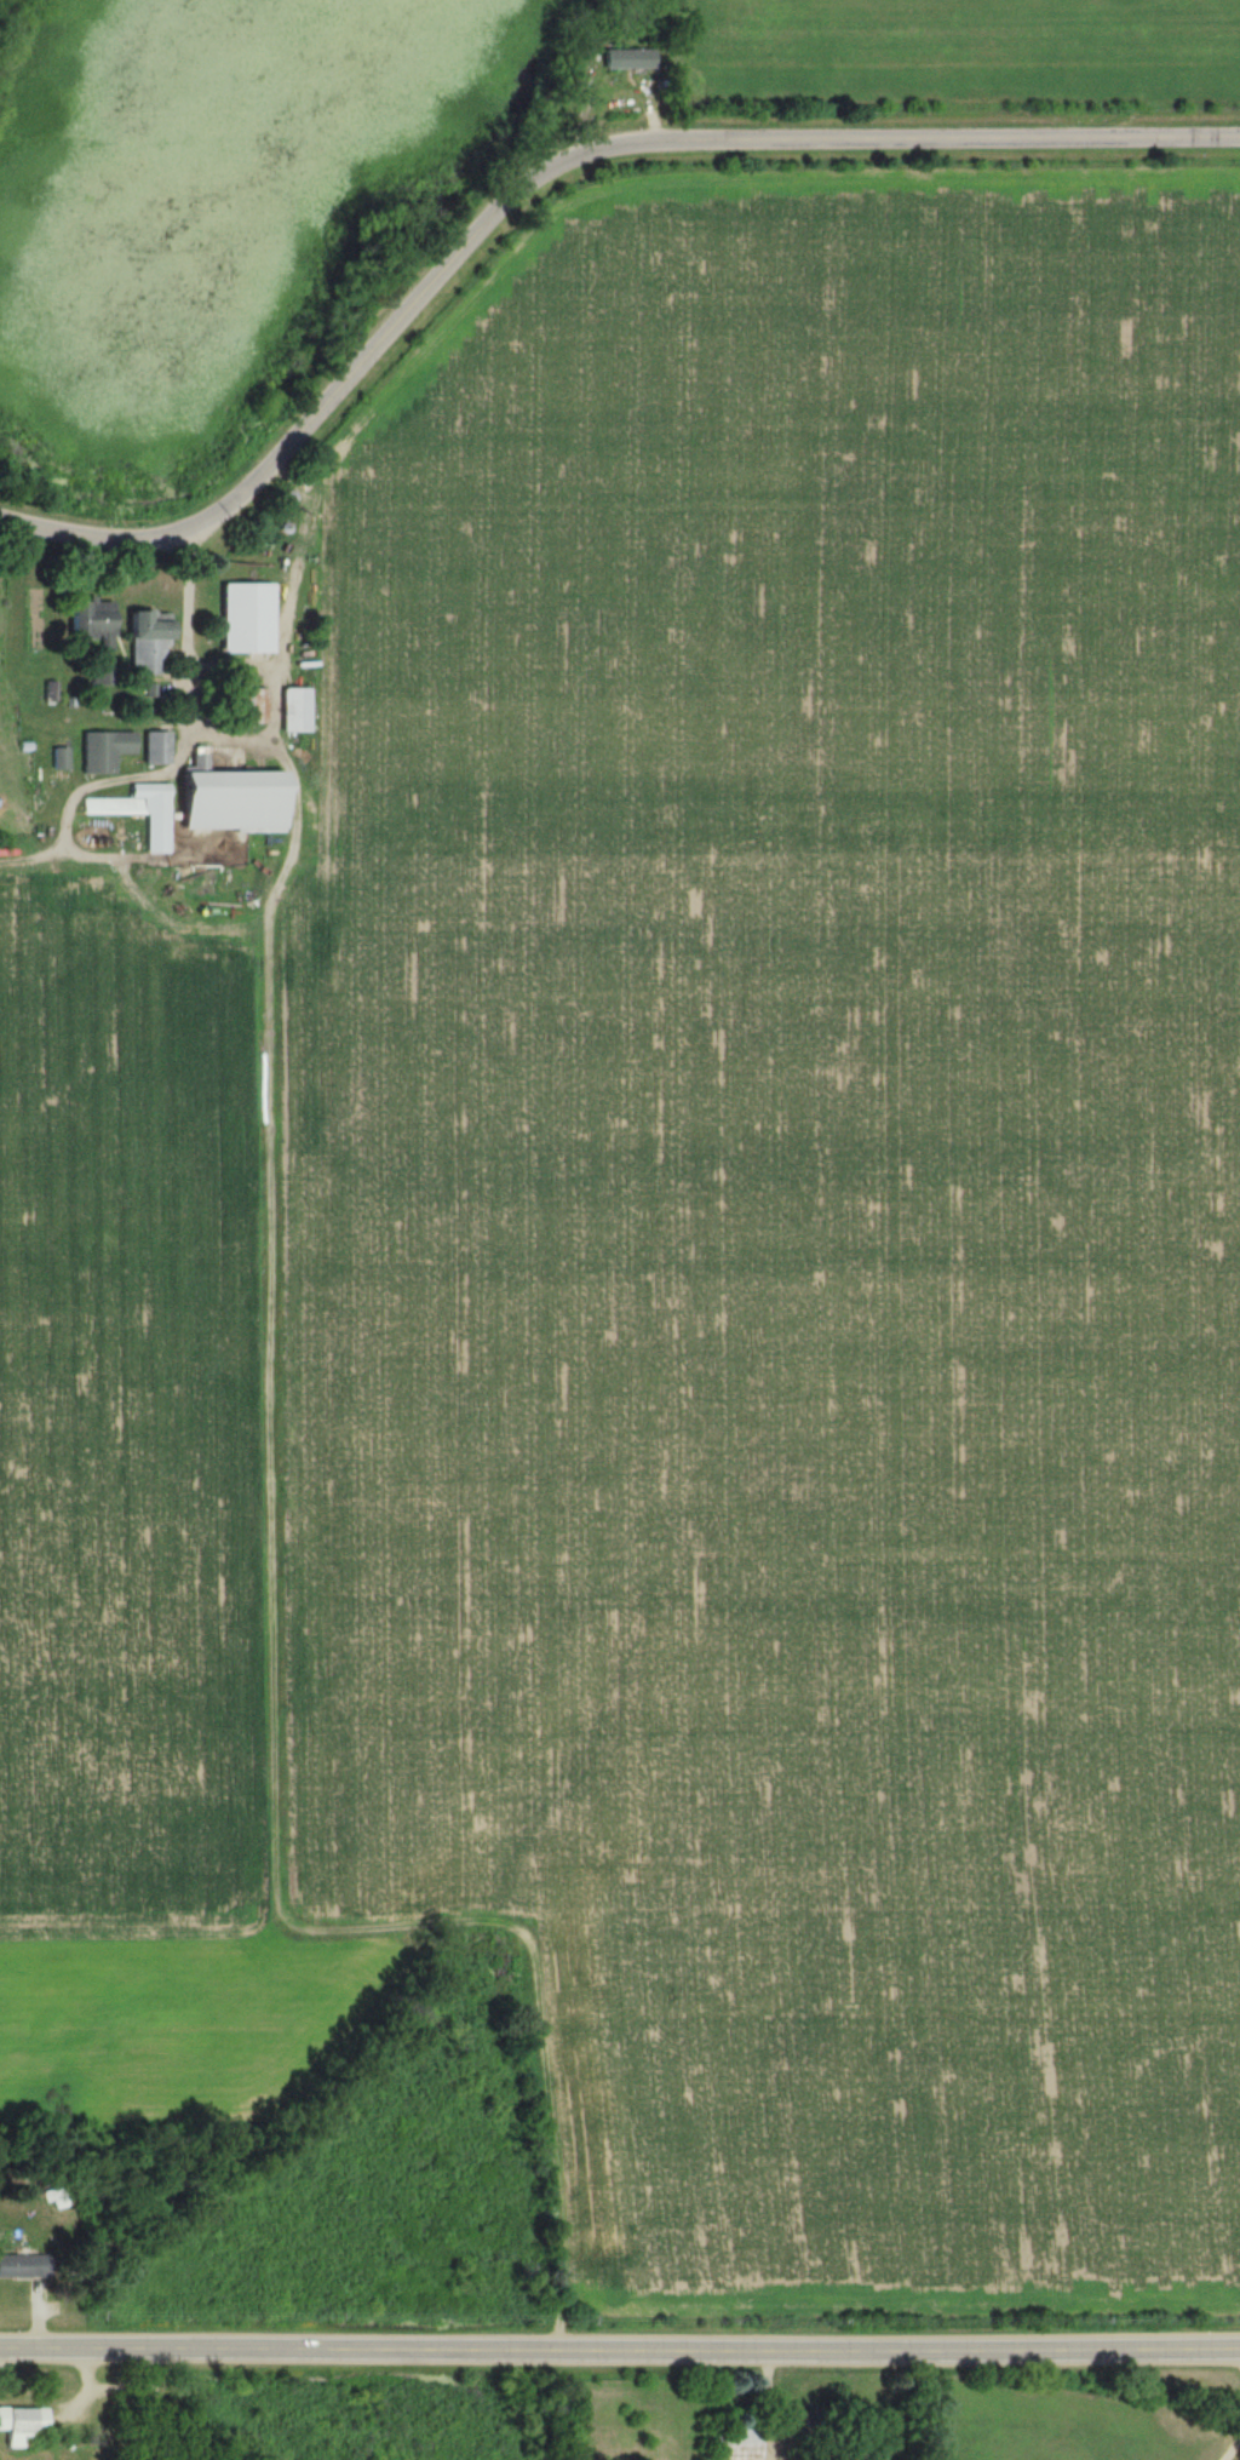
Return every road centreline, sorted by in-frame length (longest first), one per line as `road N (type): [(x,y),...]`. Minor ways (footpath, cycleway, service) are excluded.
road 1 (residential): [(0,515),(122,537),(188,529),(218,512),(308,424),(507,188),(590,138),(1239,131)]
road 2 (secondary): [(0,2343),(1239,2341)]

